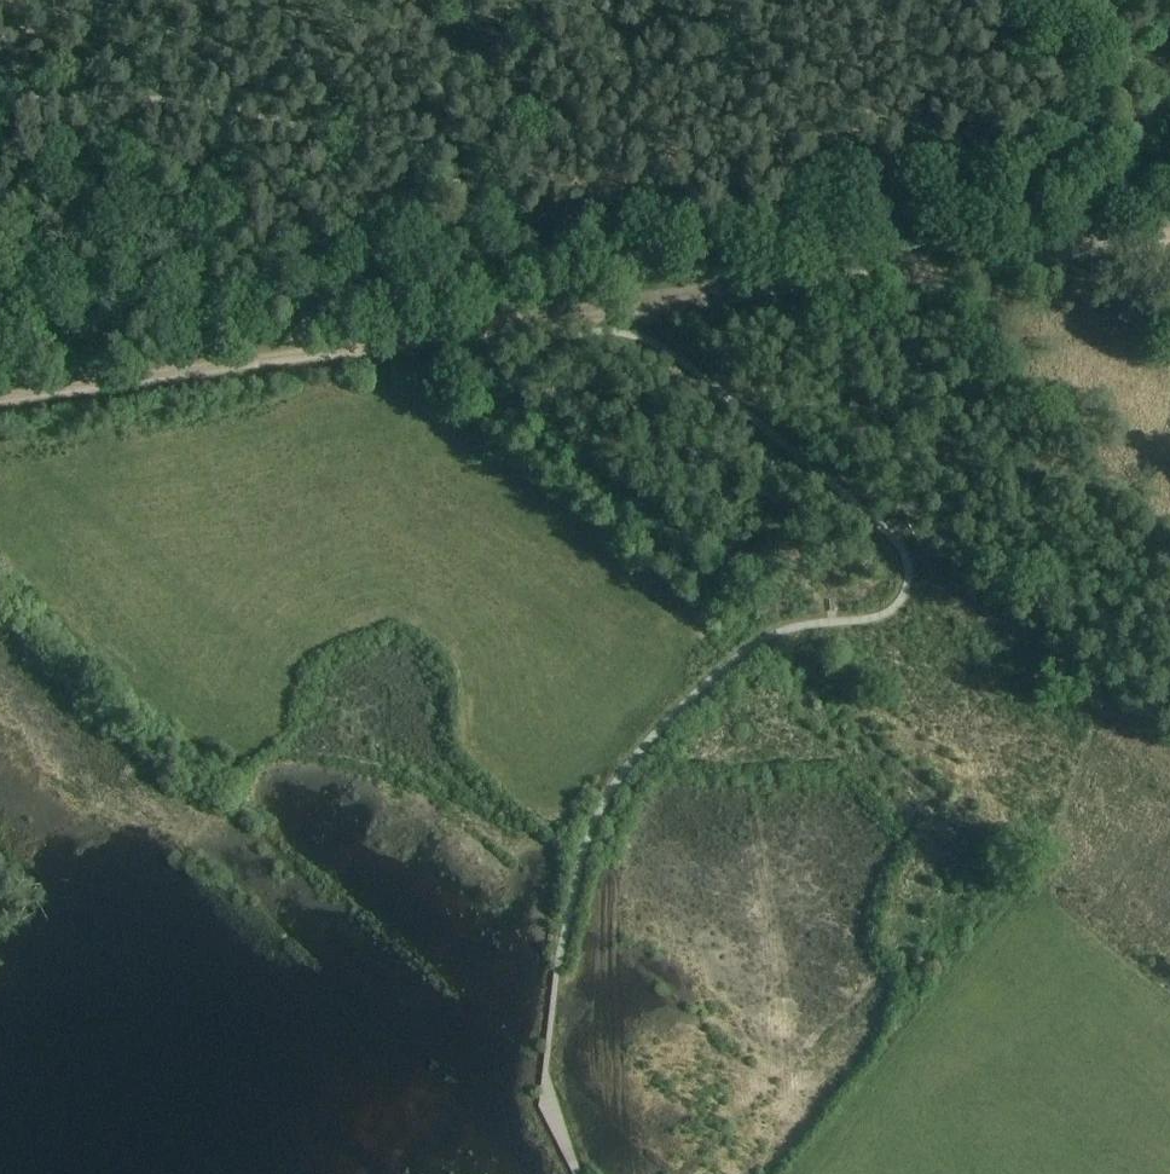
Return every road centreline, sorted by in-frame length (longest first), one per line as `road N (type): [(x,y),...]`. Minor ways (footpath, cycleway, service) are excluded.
road 1 (track): [(0,400),(1116,241)]
road 2 (track): [(1048,0),(1097,192)]

